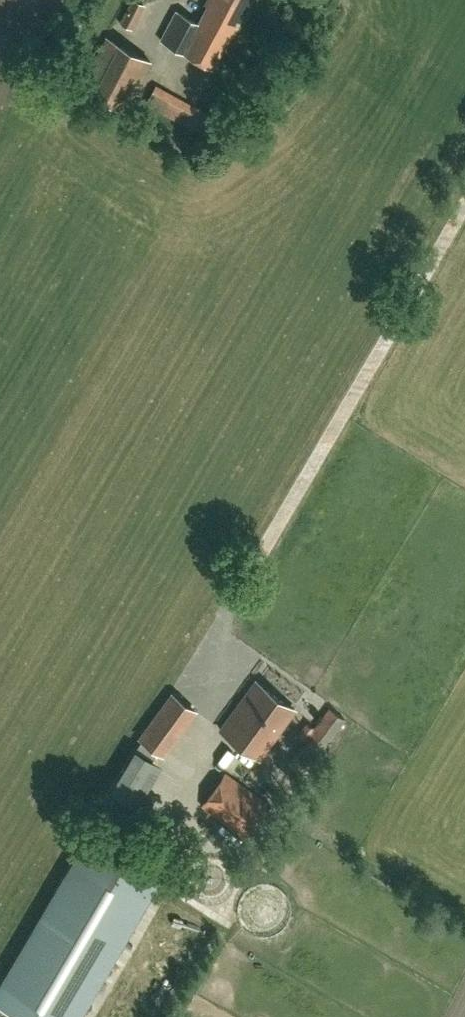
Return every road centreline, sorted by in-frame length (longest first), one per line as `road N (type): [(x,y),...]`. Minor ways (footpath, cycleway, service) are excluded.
road 1 (unclassified): [(225,612),(464,206)]

